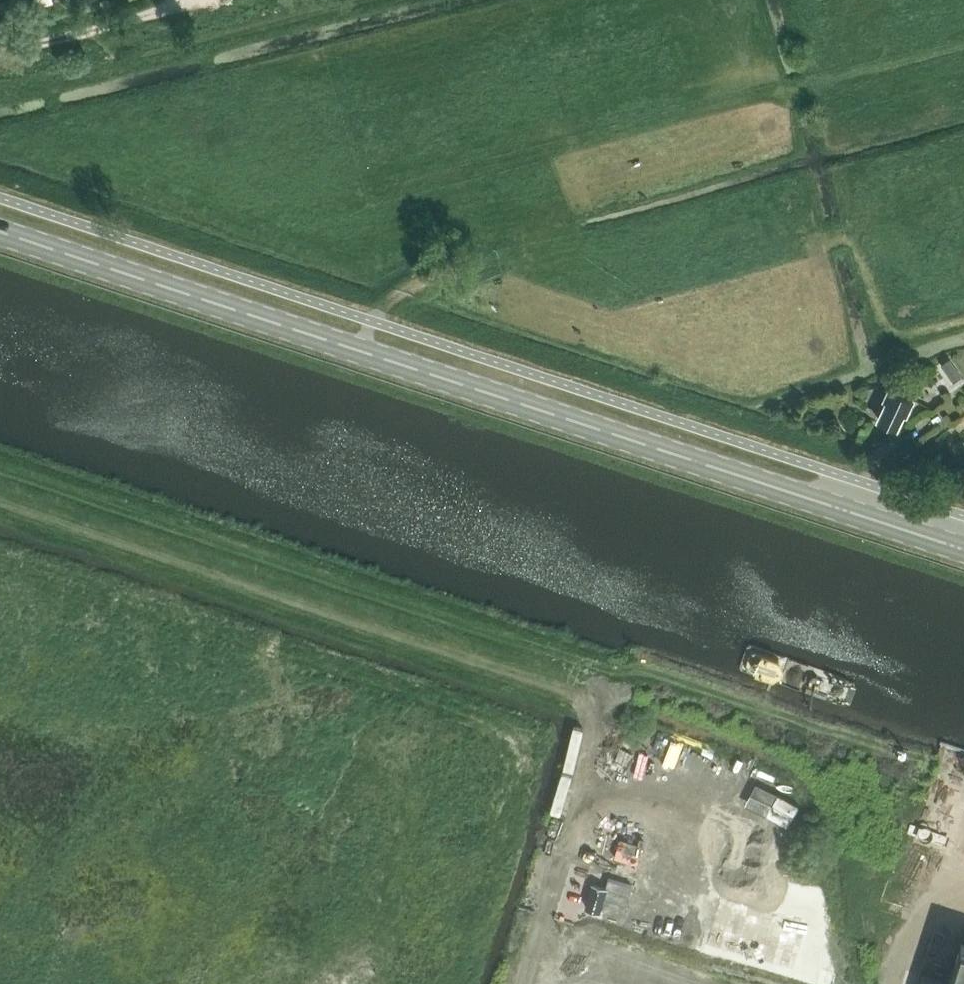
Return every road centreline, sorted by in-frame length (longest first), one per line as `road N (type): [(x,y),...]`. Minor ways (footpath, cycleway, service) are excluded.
road 1 (secondary): [(963,546),(0,229)]

